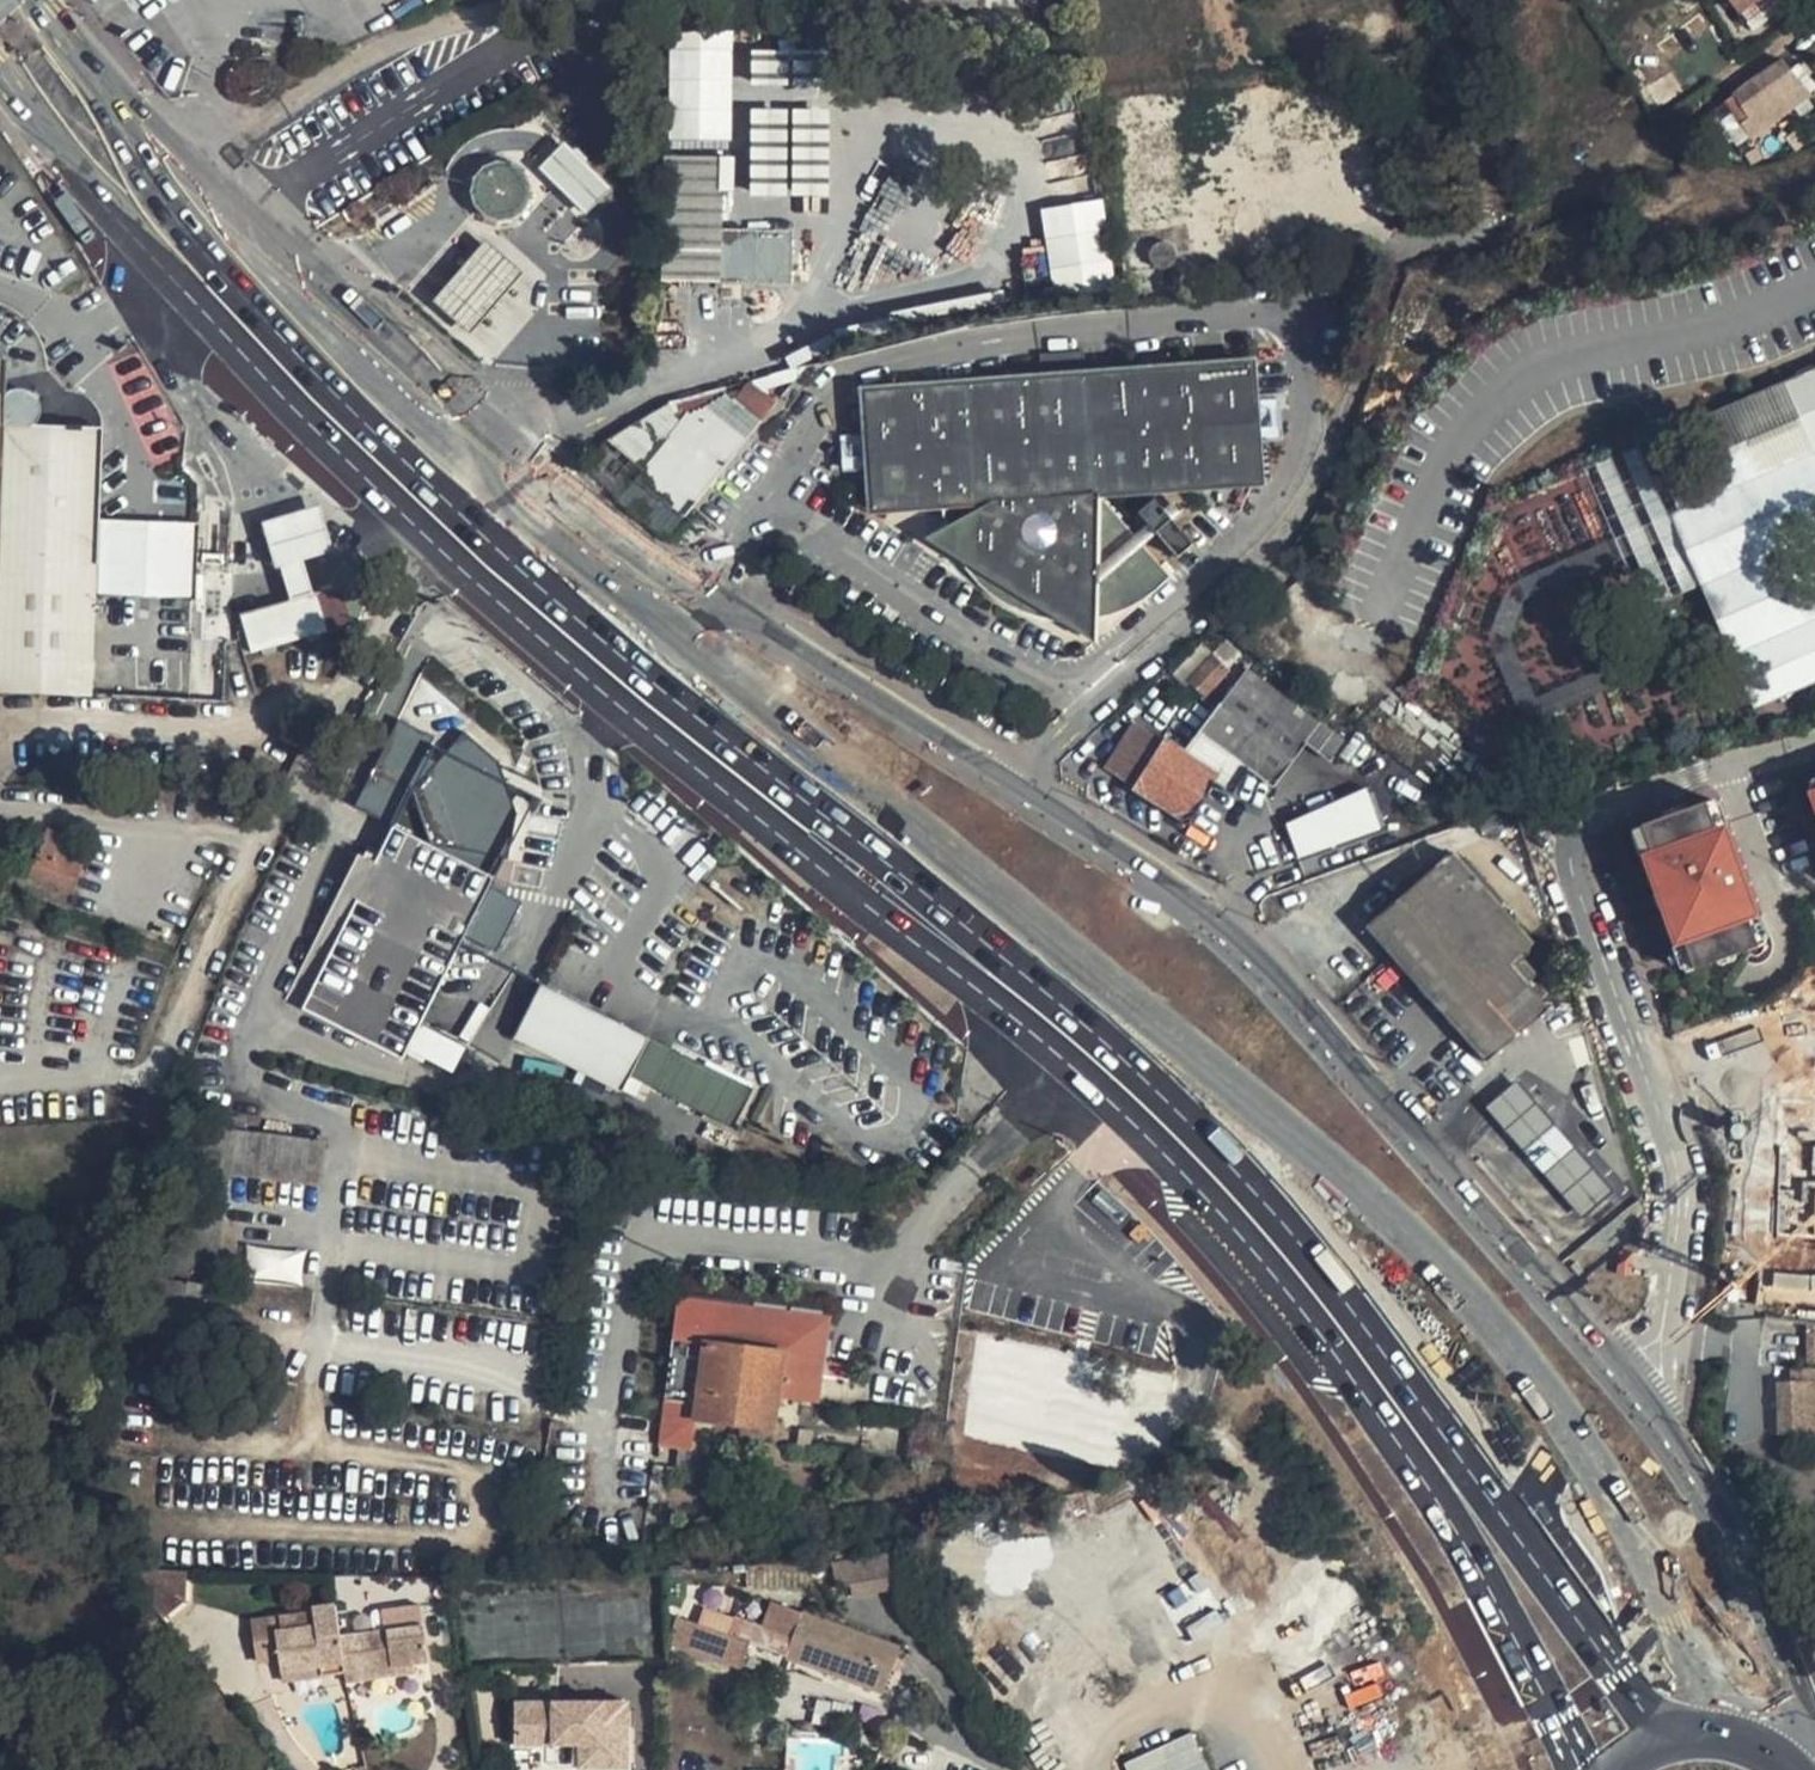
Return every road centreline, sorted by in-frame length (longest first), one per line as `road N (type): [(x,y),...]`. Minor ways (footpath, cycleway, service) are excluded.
road 1 (primary): [(0,103),(60,154),(282,398),(446,558),(1138,1126),(1283,1284),(1419,1472),(1517,1644),(1576,1769)]
road 2 (primary): [(1580,1621),(1324,1269),(1141,1075),(637,669),(454,510),(302,363),(72,107),(0,47)]
road 3 (unclassified): [(1533,1337),(1506,1296),(1197,945),(1107,865),(707,600),(507,427),(346,265),(160,0)]
road 4 (residential): [(1583,1363),(1649,1313),(1670,1273),(1679,1177),(1571,887),(1569,841),(1626,802),(1725,776)]
road 5 (unclassified): [(1580,1621),(1574,1575),(1541,1498),(1565,1439)]
road 6 (residential): [(1725,776),(1787,938)]
road 7 (primary): [(1685,1741),(1647,1714),(1580,1621)]

